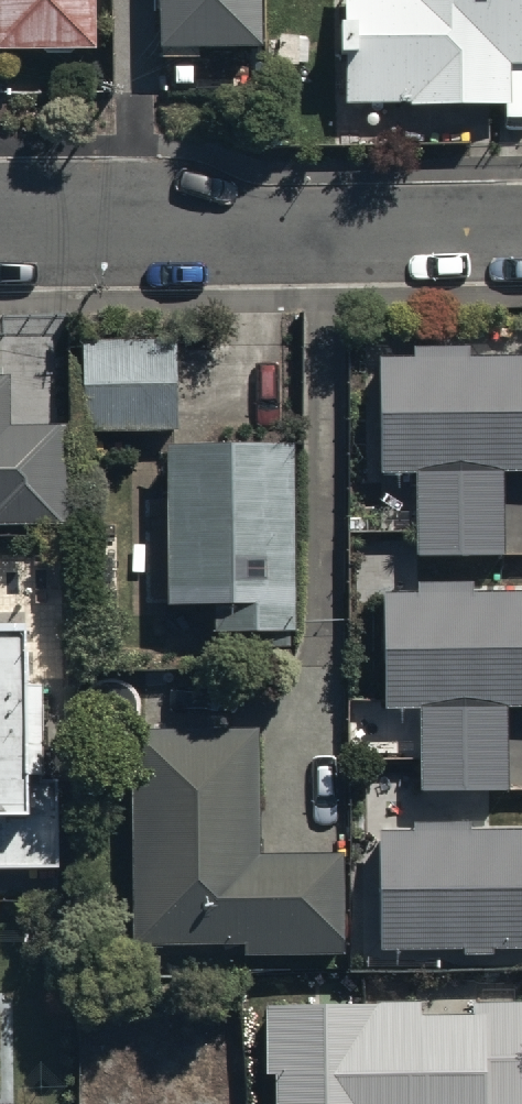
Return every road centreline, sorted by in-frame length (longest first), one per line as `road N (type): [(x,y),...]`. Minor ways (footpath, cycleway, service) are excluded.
road 1 (residential): [(0,244),(521,244)]

